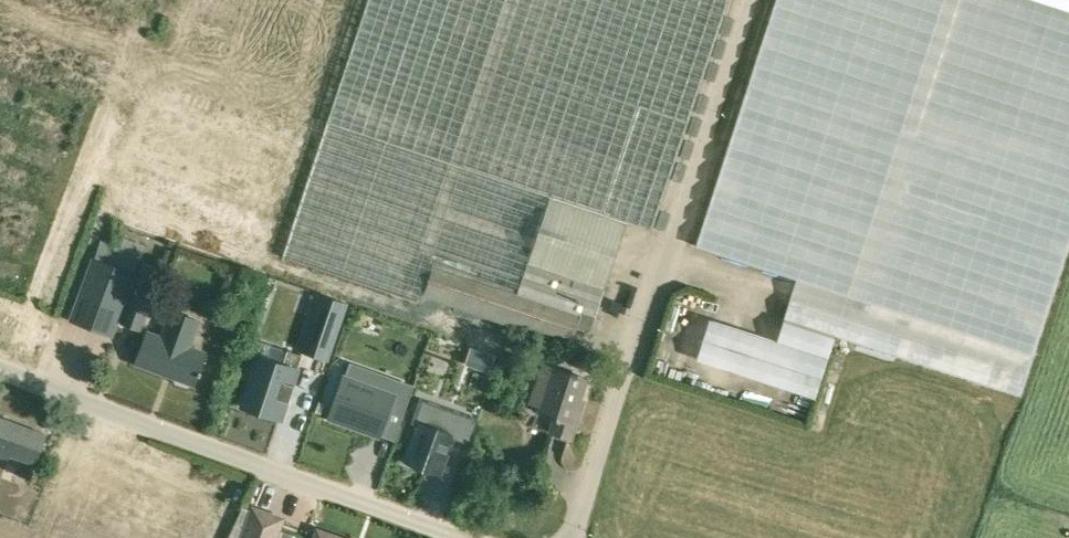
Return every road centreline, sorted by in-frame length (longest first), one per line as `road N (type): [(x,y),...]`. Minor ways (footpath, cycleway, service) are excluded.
road 1 (unclassified): [(571,537),(750,0)]
road 2 (unclassified): [(0,368),(470,537)]

